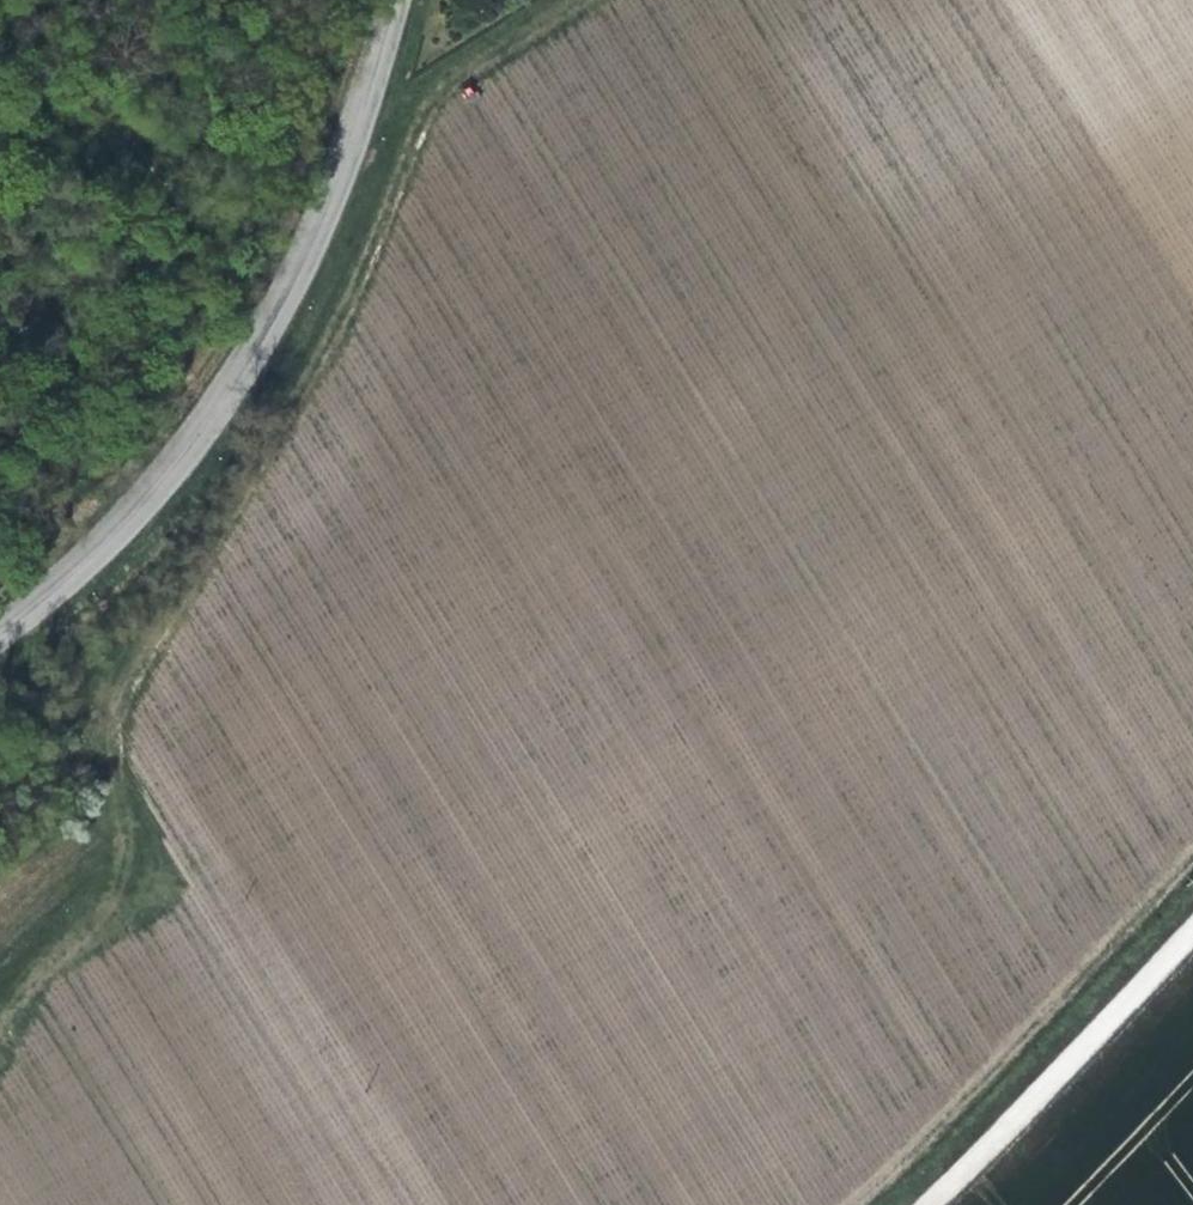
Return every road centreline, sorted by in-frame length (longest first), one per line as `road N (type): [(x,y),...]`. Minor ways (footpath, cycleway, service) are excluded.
road 1 (tertiary): [(0,632),(72,586),(208,447),(307,231),(390,0)]
road 2 (track): [(925,1204),(1192,922)]

